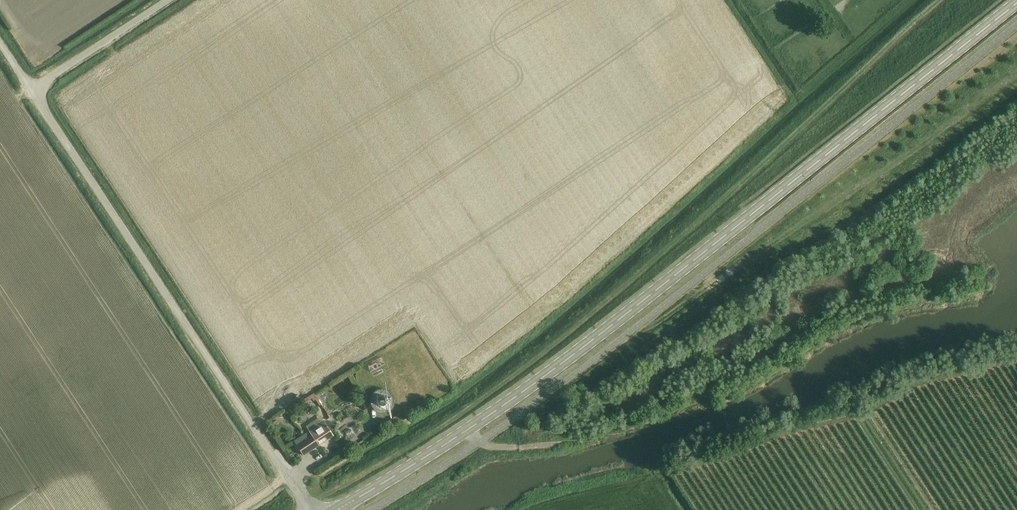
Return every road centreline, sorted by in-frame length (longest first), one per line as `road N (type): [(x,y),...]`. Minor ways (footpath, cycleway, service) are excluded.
road 1 (secondary): [(337,509),(543,381),(1016,4)]
road 2 (unclassified): [(310,509),(32,90)]
road 3 (unclassified): [(32,90),(169,0)]

